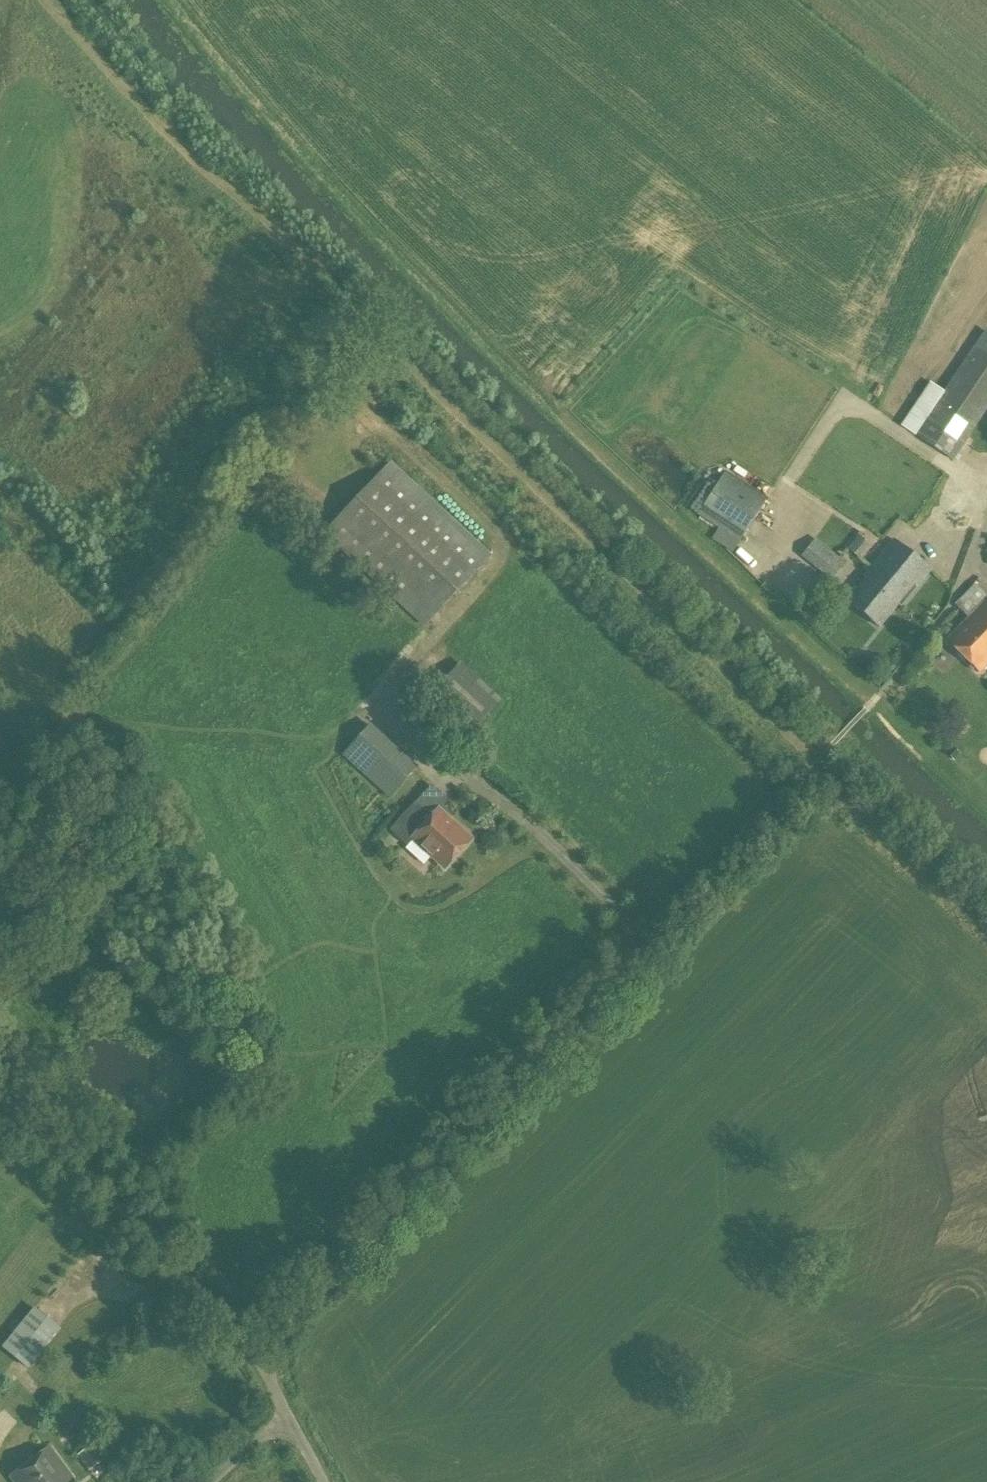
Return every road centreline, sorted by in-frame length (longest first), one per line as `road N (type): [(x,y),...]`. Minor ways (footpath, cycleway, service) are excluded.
road 1 (track): [(637,950),(630,912),(510,798),(439,749),(382,694),(303,741),(71,727),(0,666)]
road 2 (unclassified): [(284,1412),(256,1351),(637,950)]
road 3 (track): [(256,1351),(101,1194),(0,1113)]

